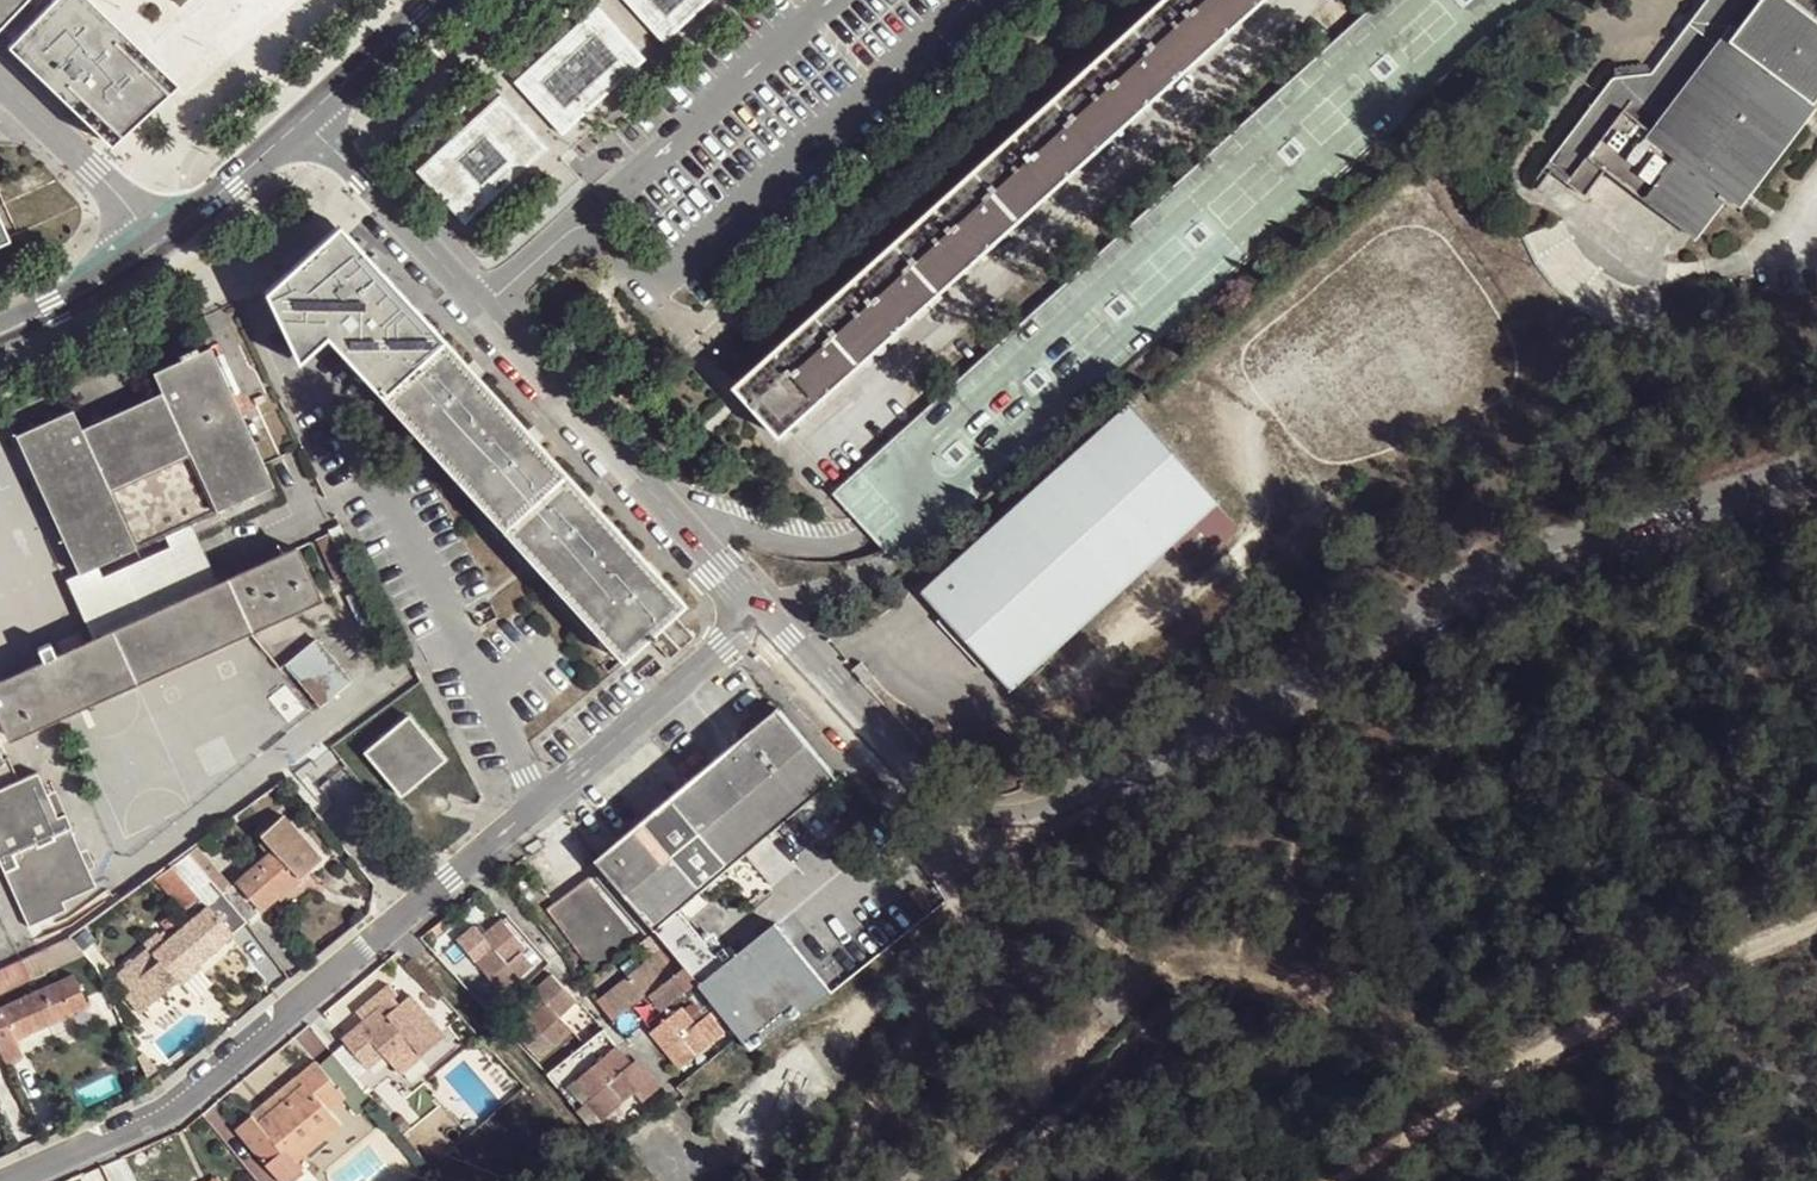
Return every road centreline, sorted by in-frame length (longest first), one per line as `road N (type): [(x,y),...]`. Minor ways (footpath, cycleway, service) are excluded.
road 1 (residential): [(1816,472),(1449,595),(1124,783),(1032,821),(957,820),(777,632)]
road 2 (residential): [(737,635),(206,1081),(0,1178)]
road 3 (residential): [(744,594),(305,117)]
road 4 (track): [(1337,1180),(1696,959),(1816,923)]
road 5 (residential): [(0,77),(159,236)]
road 6 (secondary): [(305,117),(159,236)]
road 7 (secondary): [(159,236),(0,329)]
road 8 (secondary): [(439,0),(305,117)]

